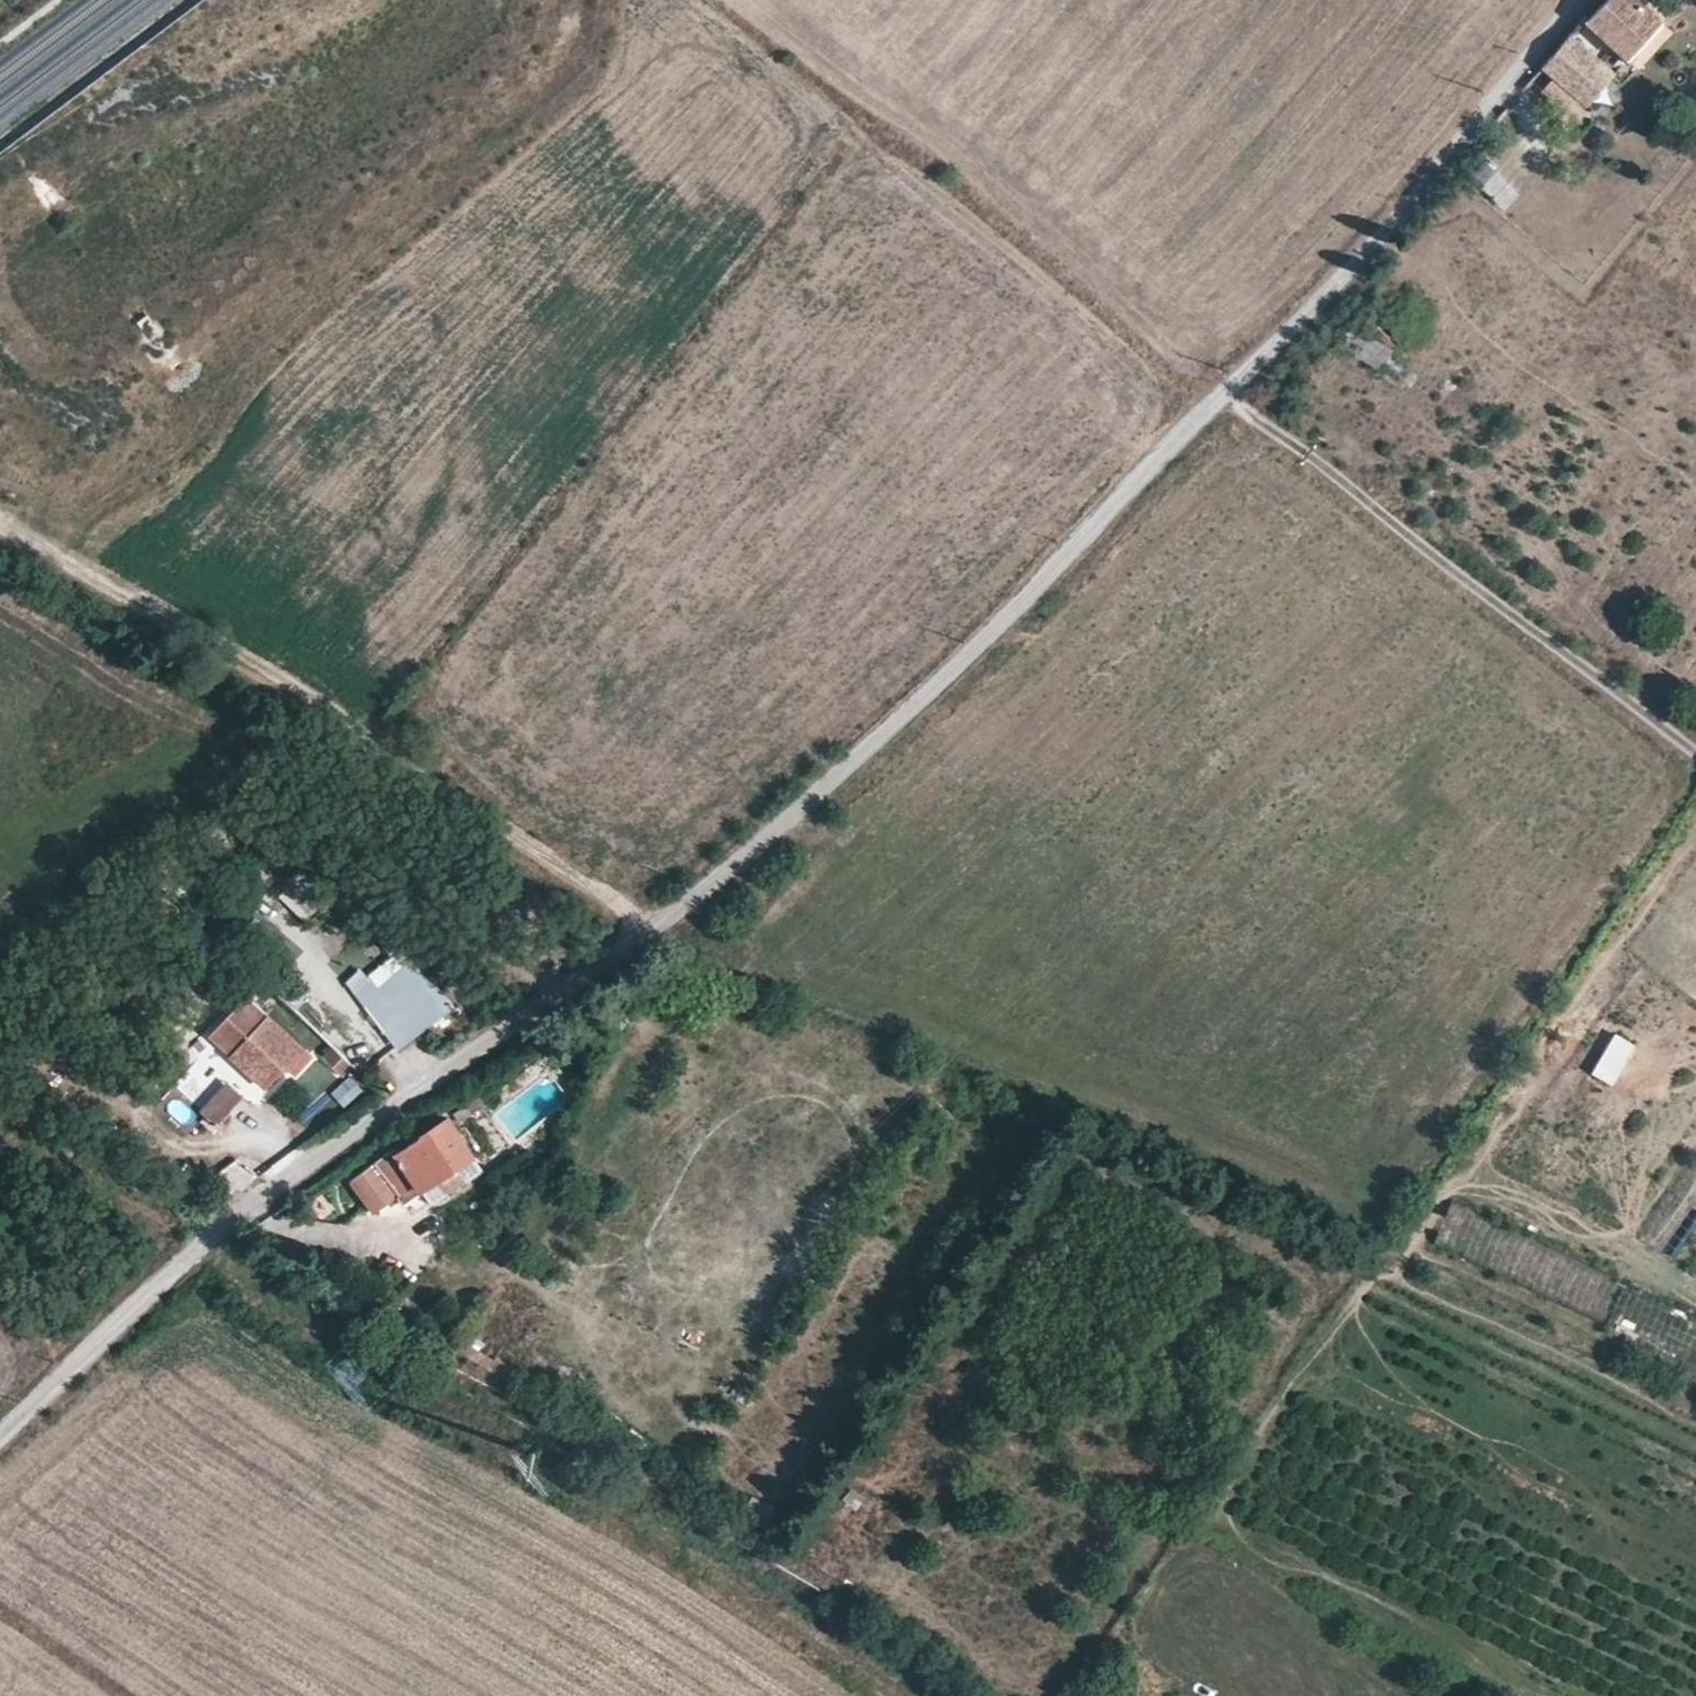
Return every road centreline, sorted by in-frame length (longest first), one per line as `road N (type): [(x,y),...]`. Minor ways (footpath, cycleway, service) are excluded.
road 1 (unclassified): [(0,1432),(208,1235),(703,883),(951,665),(1397,216),(1577,0)]
road 2 (track): [(0,540),(232,662),(639,929)]

